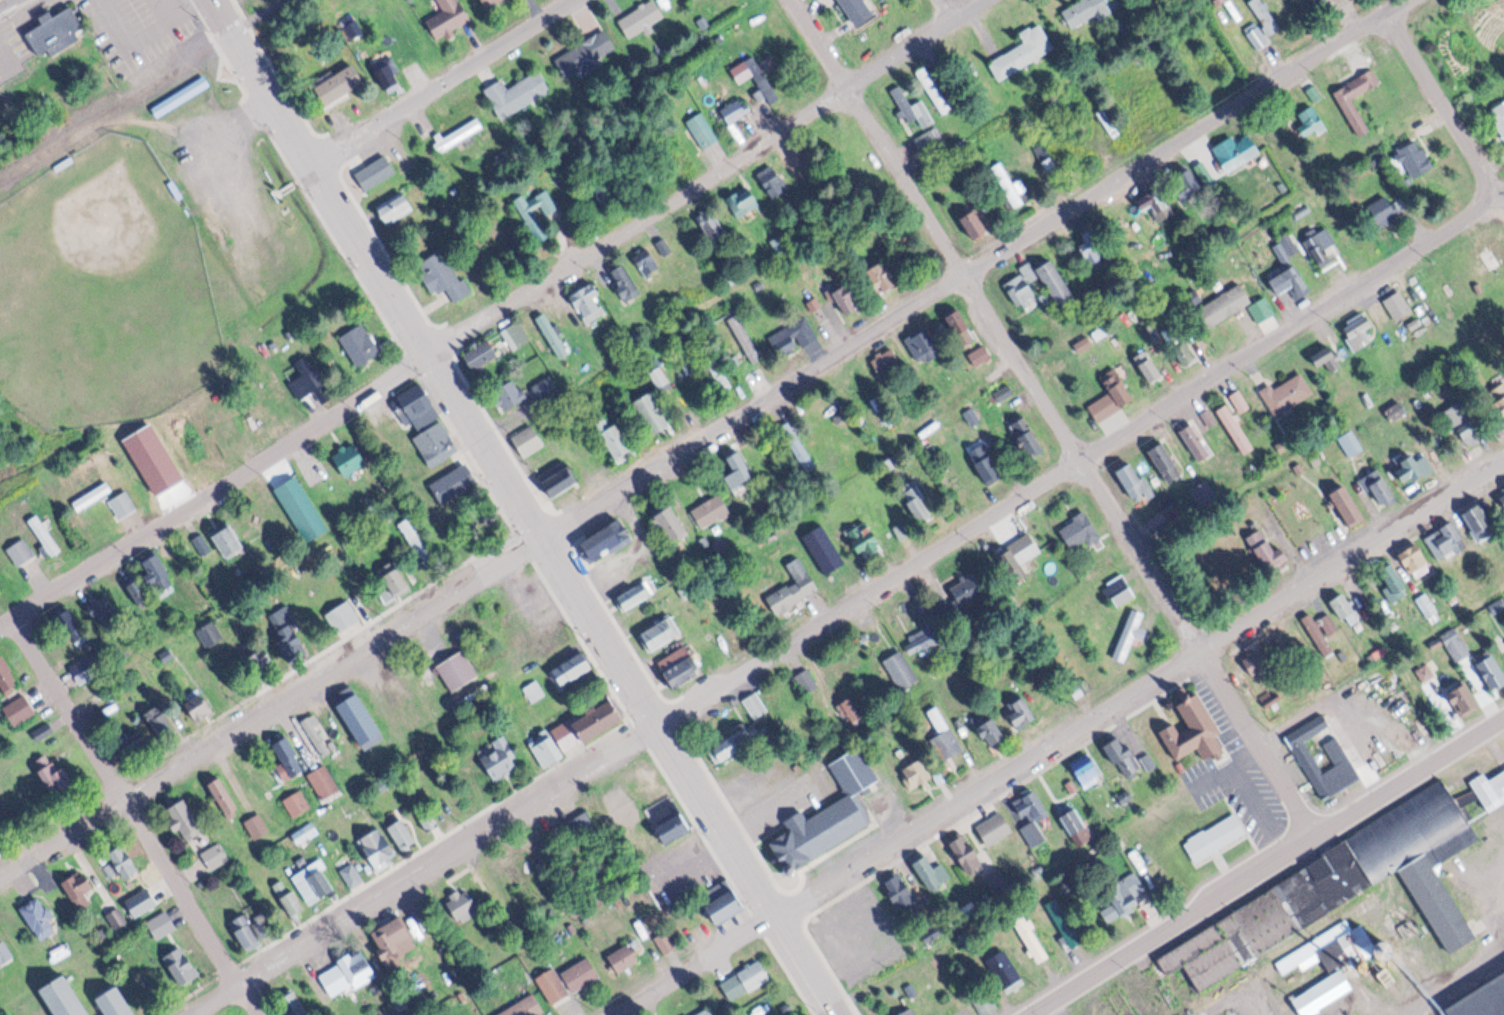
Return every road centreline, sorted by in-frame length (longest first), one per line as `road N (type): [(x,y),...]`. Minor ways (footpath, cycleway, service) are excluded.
road 1 (residential): [(0,875),(1410,0)]
road 2 (residential): [(196,1014),(1421,251)]
road 3 (residential): [(846,1014),(219,0)]
road 4 (residential): [(0,627),(990,0)]
road 5 (residential): [(619,1014),(1503,464)]
road 6 (residential): [(1323,831),(1210,649),(1081,465),(790,0)]
road 7 (residential): [(1029,1014),(1503,717)]
road 8 (residential): [(263,1014),(19,615)]
road 9 (residential): [(312,161),(575,0)]
road 10 (residential): [(1503,190),(1391,12)]

